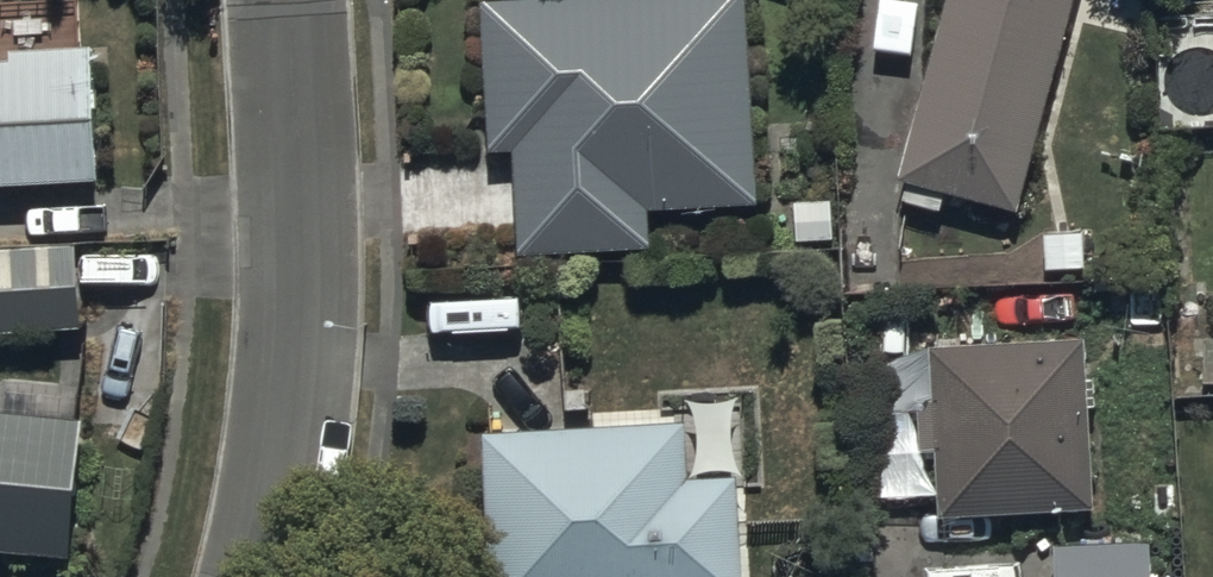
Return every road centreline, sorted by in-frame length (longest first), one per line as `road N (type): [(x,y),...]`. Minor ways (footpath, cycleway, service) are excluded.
road 1 (residential): [(287,0),(295,183),(291,422),(263,576)]

